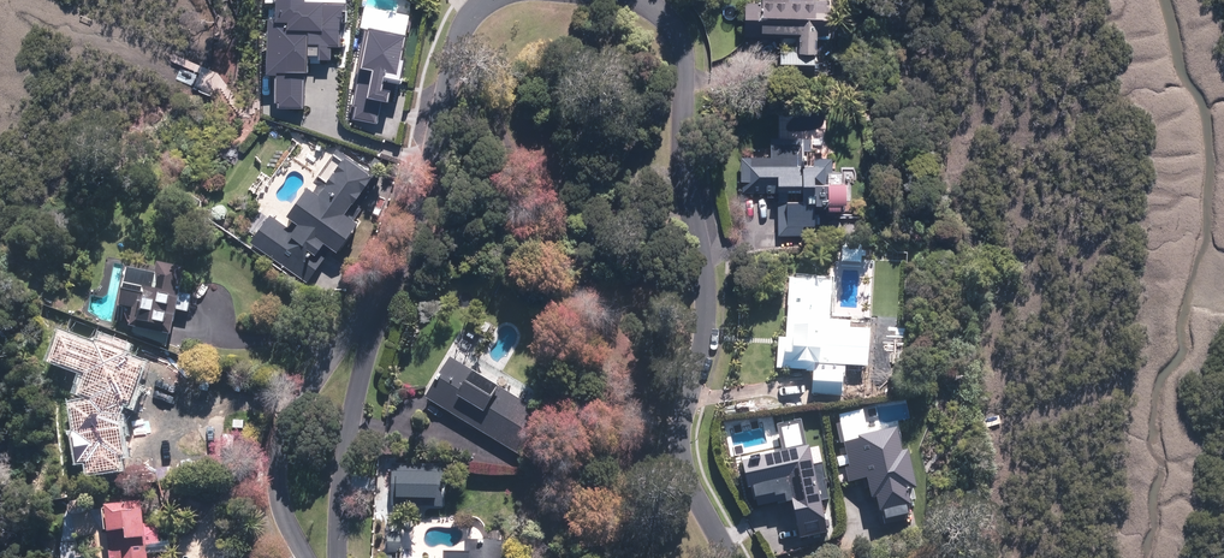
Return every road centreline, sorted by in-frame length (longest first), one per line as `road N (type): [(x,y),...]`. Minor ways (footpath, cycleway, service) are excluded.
road 1 (residential): [(630,0),(658,11),(681,47),(684,162),(706,309),(681,444),(689,478),(731,557)]
road 2 (residential): [(388,291),(424,192),(462,31),(488,0)]
road 3 (residential): [(305,557),(281,506),(281,442),(334,351),(388,291)]
road 4 (residential): [(336,557),(346,444),(388,291)]

